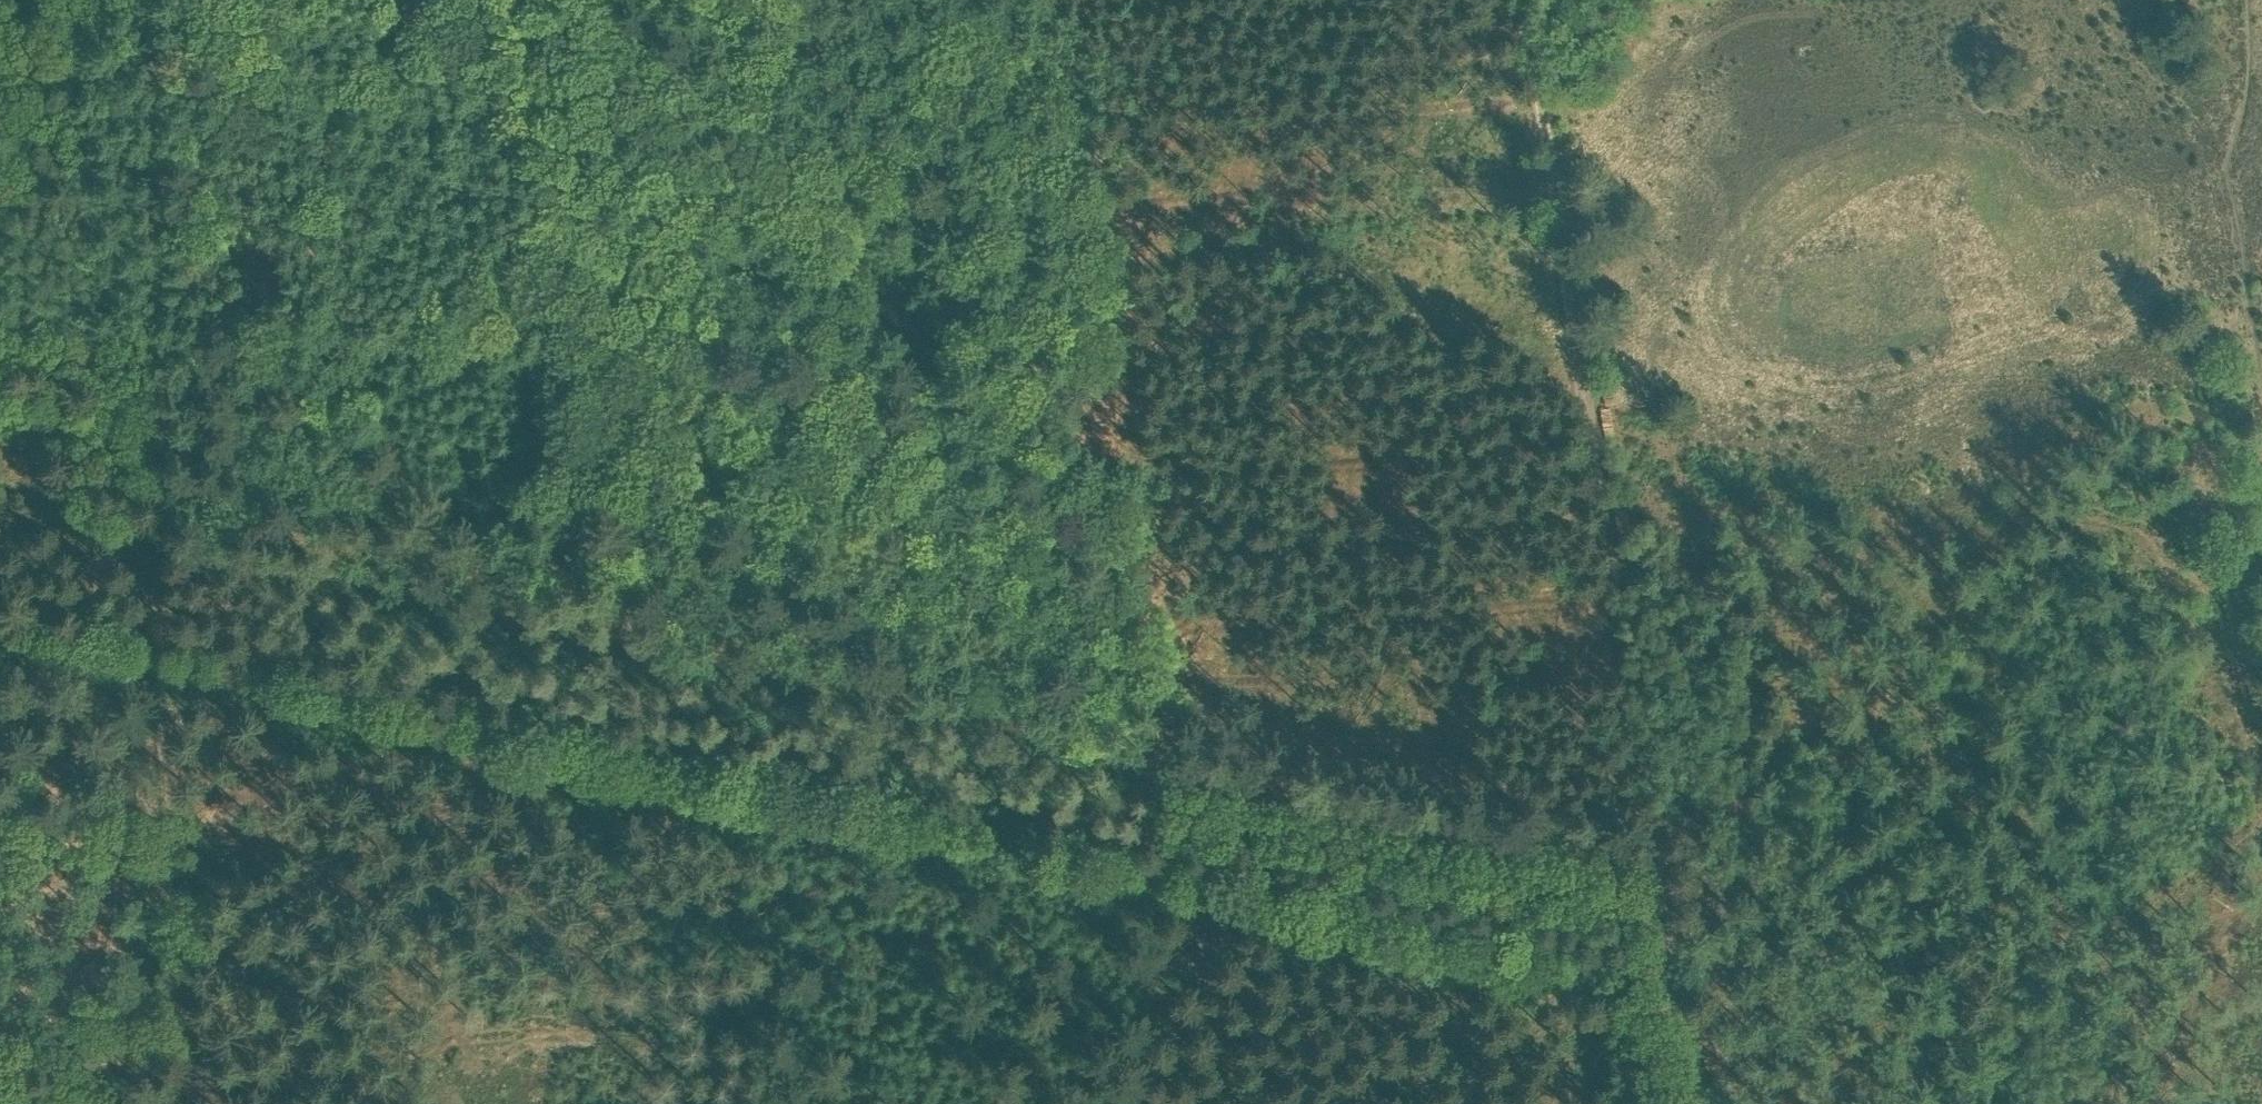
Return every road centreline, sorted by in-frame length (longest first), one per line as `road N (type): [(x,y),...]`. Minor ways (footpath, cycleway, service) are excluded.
road 1 (track): [(2249,0),(2250,49),(2220,163),(2261,372)]

